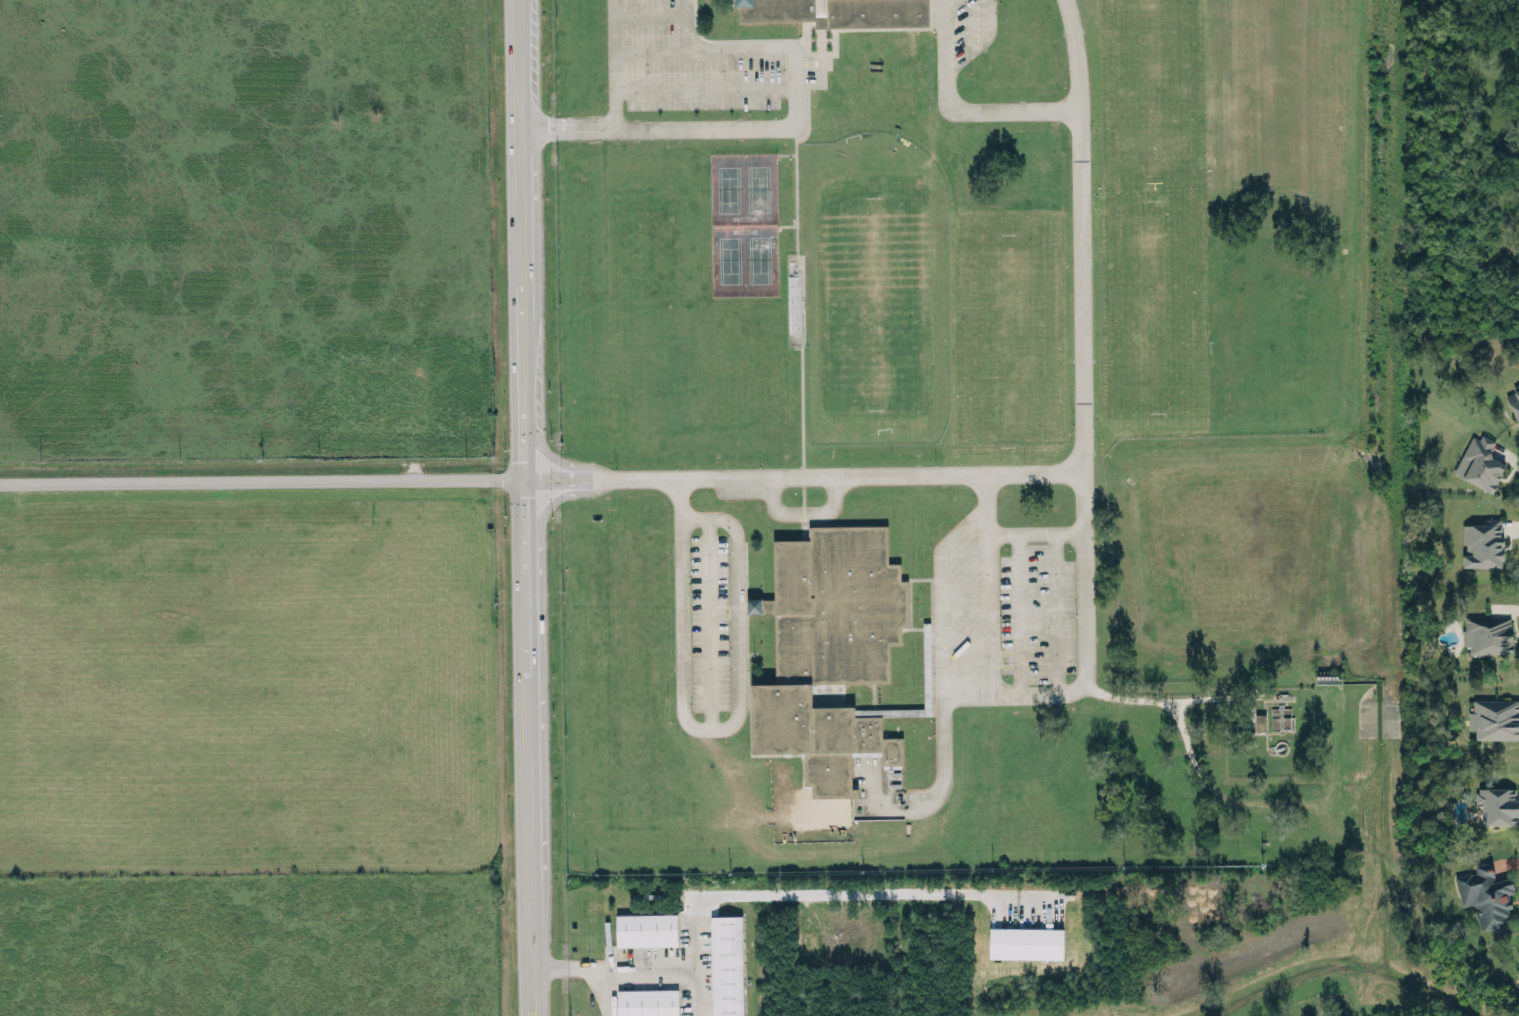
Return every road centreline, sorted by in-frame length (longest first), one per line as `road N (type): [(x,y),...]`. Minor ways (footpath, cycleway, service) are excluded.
road 1 (primary): [(538,1015),(522,0)]
road 2 (residential): [(530,478),(0,483)]

